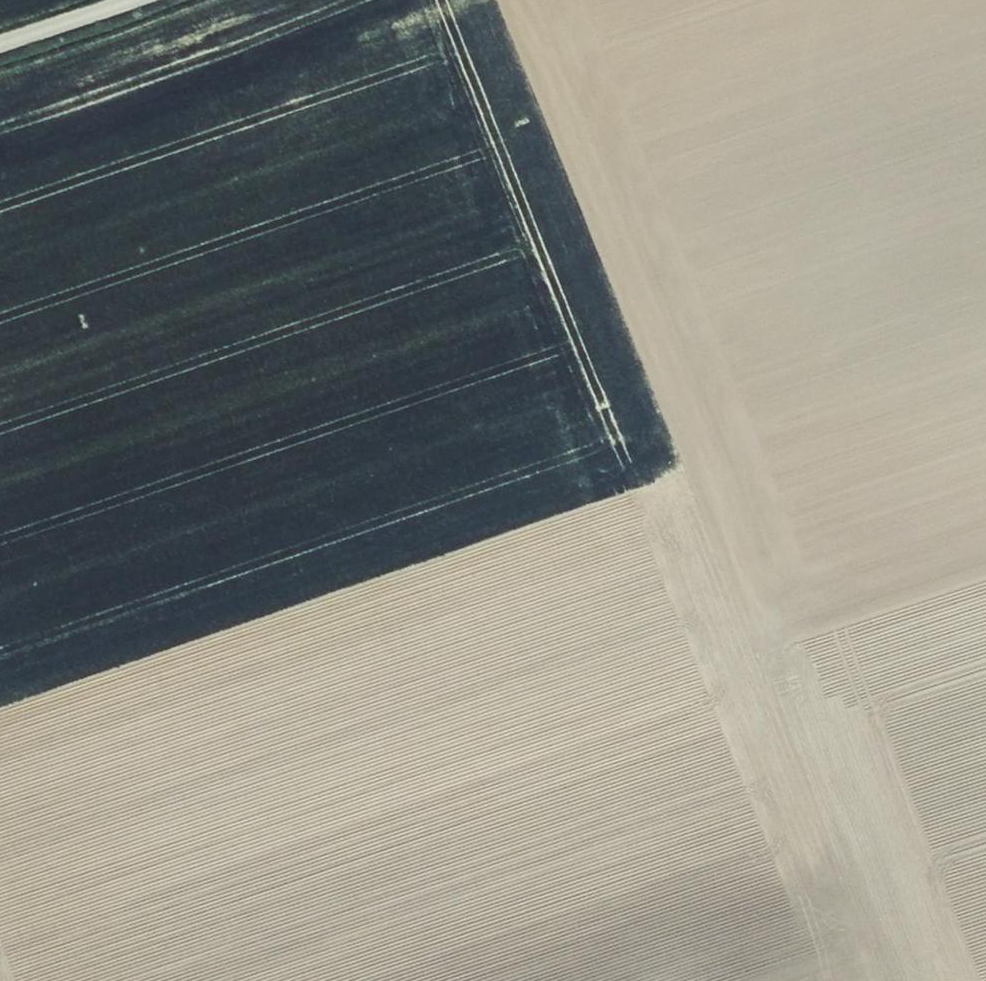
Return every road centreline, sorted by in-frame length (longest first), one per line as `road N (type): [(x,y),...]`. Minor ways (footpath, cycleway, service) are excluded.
road 1 (unclassified): [(0,45),(129,0)]

